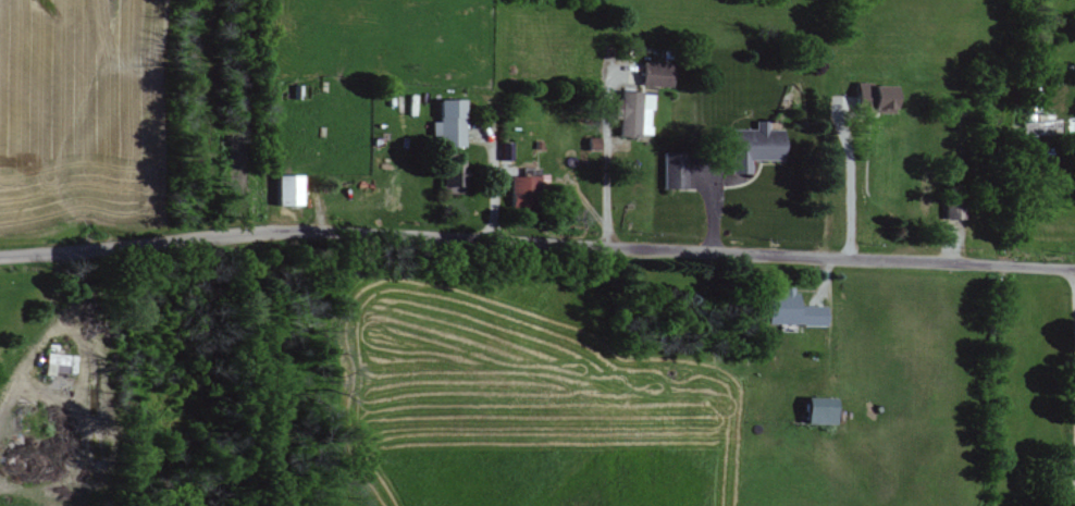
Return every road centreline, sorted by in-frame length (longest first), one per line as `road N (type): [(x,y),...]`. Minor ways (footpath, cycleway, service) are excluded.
road 1 (residential): [(0,249),(271,232),(1074,264)]

